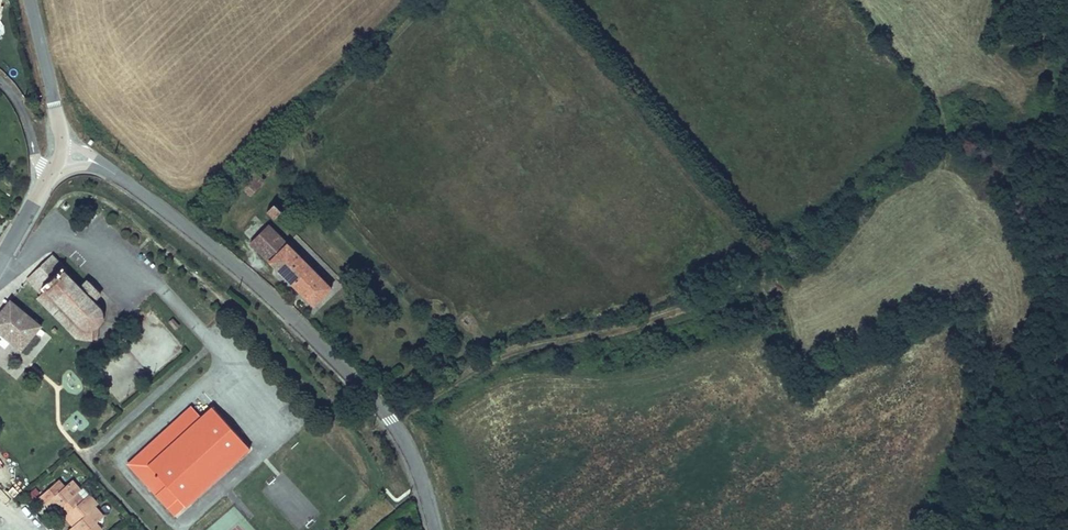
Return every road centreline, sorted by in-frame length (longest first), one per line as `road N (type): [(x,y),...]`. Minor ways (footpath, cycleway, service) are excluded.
road 1 (unclassified): [(59,153),(102,166),(200,236),(353,376),(403,441),(435,529)]
road 2 (tertiary): [(30,0),(59,153)]

